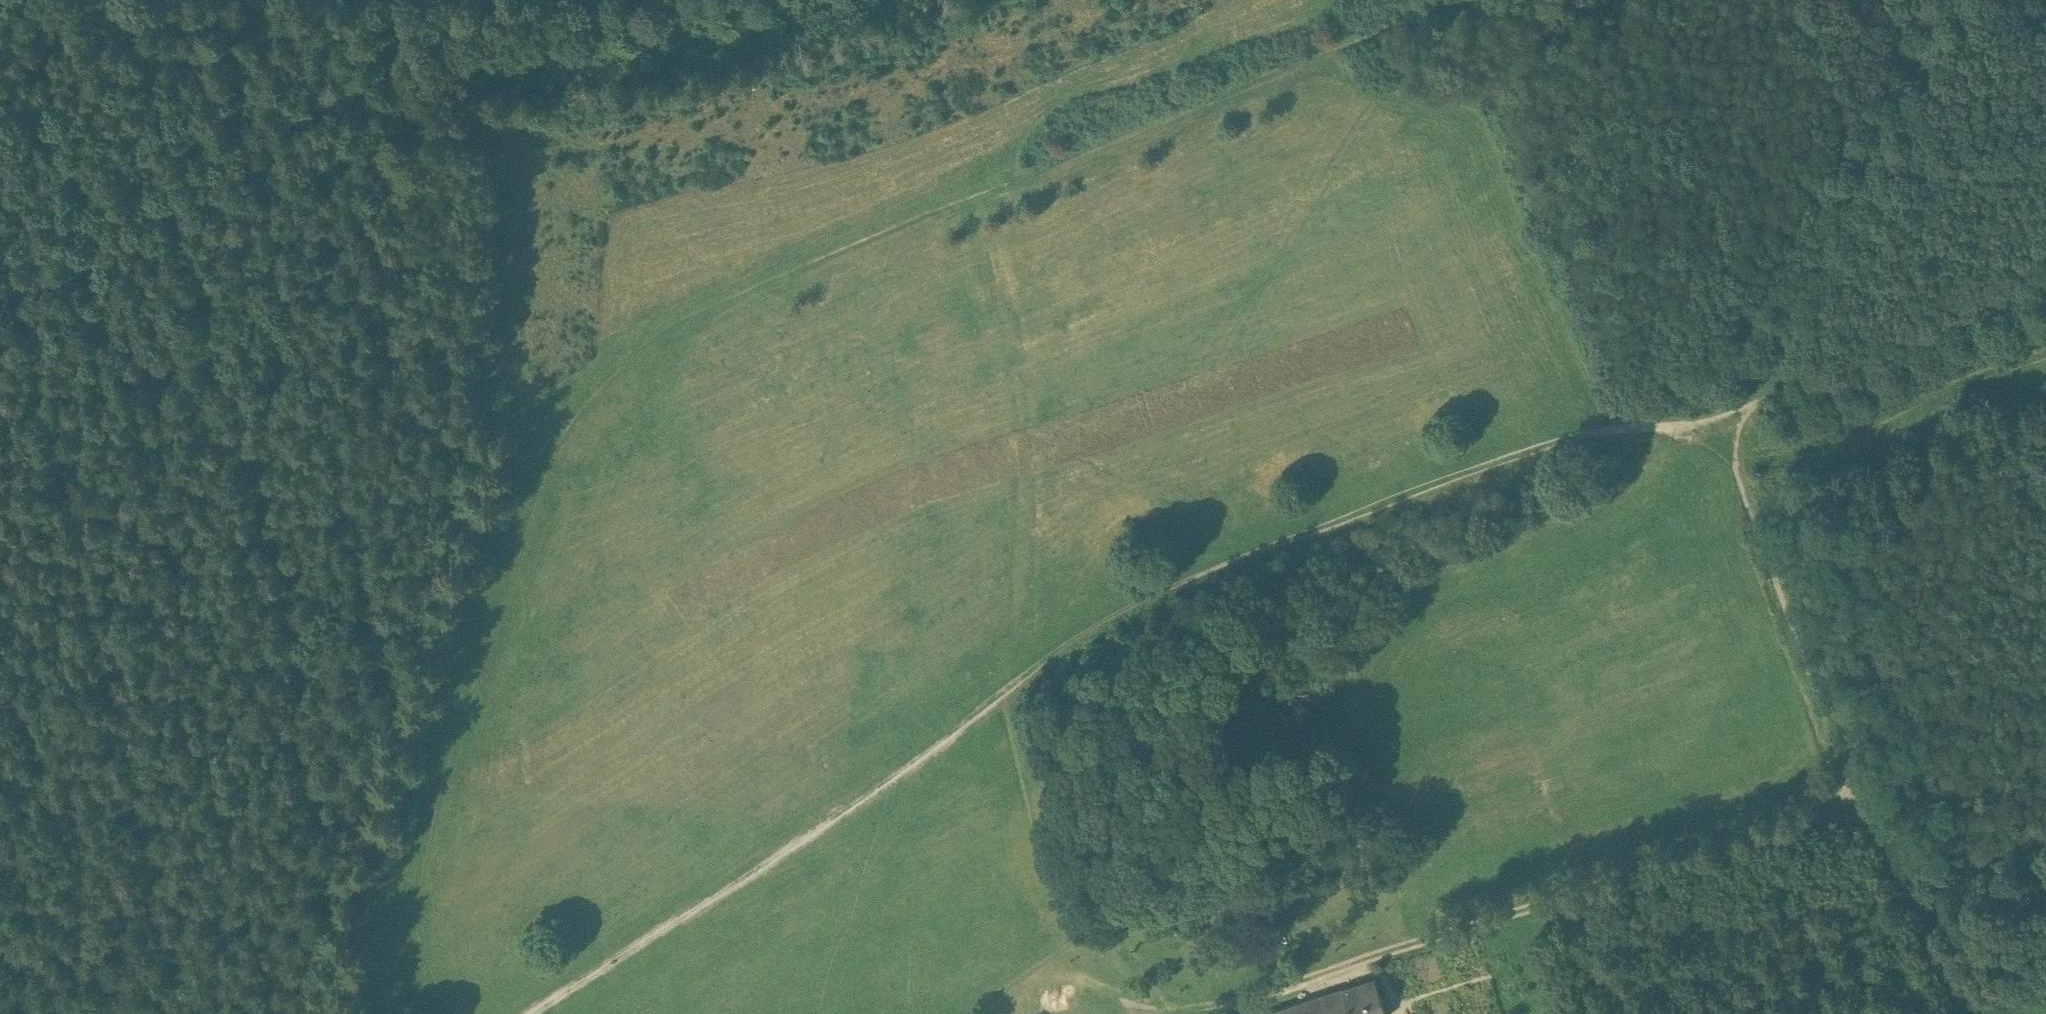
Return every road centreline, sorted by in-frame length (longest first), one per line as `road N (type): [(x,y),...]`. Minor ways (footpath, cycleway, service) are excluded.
road 1 (track): [(383,1013),(421,810),(541,450),(612,370),(816,261),(1463,0)]
road 2 (track): [(1729,434),(1606,430),(1470,471),(1140,611),(532,1013)]
road 3 (track): [(1945,0),(1729,434)]

